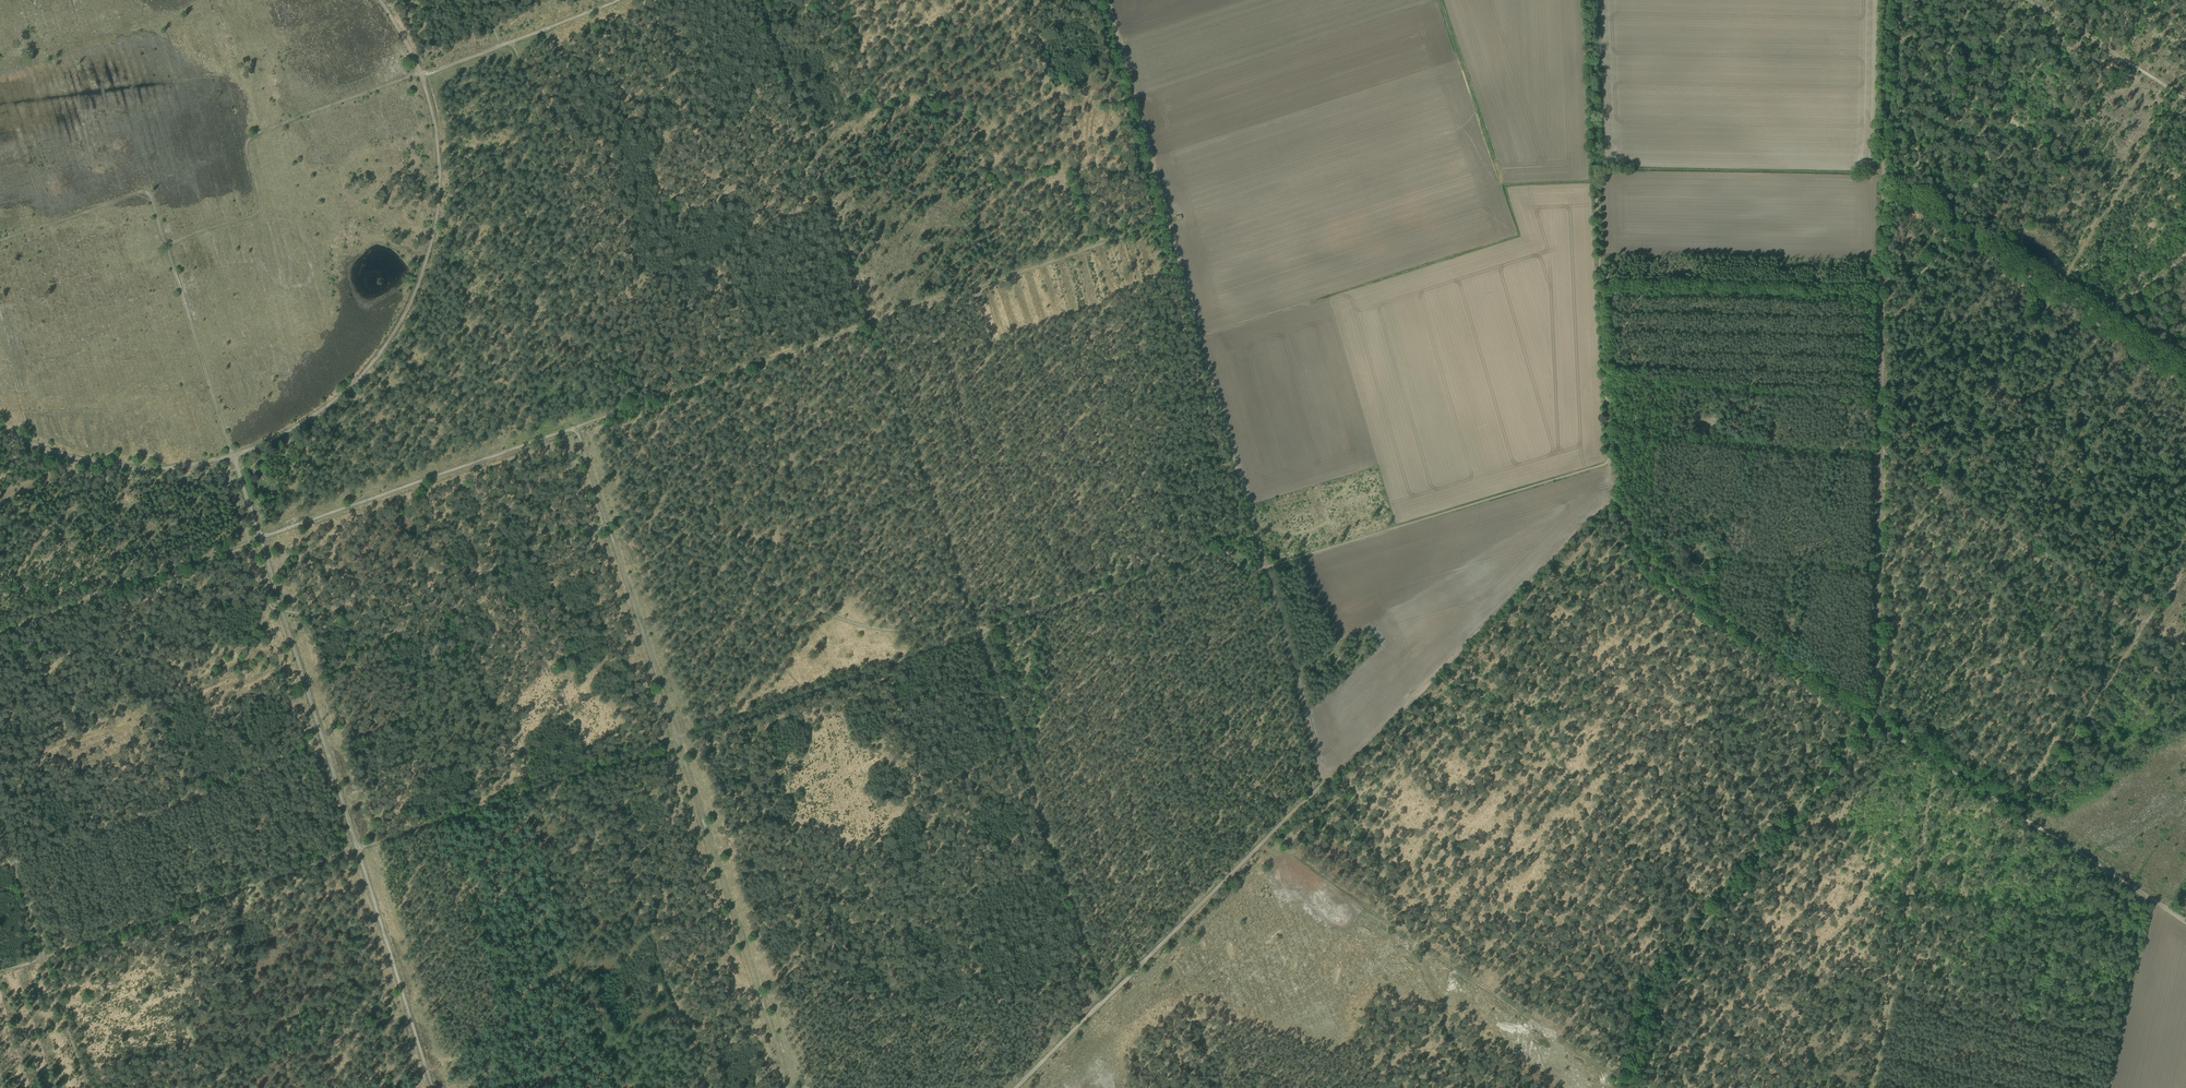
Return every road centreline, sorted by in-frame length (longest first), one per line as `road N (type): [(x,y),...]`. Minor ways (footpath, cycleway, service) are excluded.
road 1 (track): [(980,633),(677,738),(576,428),(262,539)]
road 2 (track): [(2023,818),(2146,623),(1880,452),(1881,401),(1604,375)]
road 3 (track): [(576,428),(873,324),(980,633)]
road 4 (track): [(700,1087),(592,770),(357,849)]
road 5 (track): [(1260,544),(1110,0)]
road 6 (track): [(233,456),(340,400),(370,368),(415,294),(439,205),(435,125),(422,74)]
road 7 (track): [(2177,93),(1936,491)]
road 8 (track): [(1876,720),(1651,987),(1630,1087)]
road 9 (track): [(1325,783),(1352,791),(1415,940),(1626,1087)]
road 10 (track): [(1881,401),(1886,0)]
road 11 (track): [(1325,783),(1610,503)]
road 12 (track): [(1675,958),(1516,593)]
road 13 (track): [(1589,0),(1604,375)]
road 14 (track): [(167,246),(258,216),(263,208),(249,138),(422,74)]
road 15 (track): [(1108,998),(991,663)]
road 16 (track): [(1610,503),(1626,512),(1671,587),(1876,720)]
road 17 (track): [(873,324),(763,0)]
road 18 (track): [(262,539),(357,849)]
road 19 (track): [(1108,998),(1325,783)]
road 20 (track): [(985,895),(762,998),(780,1053)]
road 21 (track): [(0,632),(262,539)]
road 22 (track): [(762,998),(677,738)]
road 23 (track): [(1880,452),(1876,720)]
road 24 (track): [(1224,547),(980,633)]
road 25 (track): [(409,1014),(171,1087)]
road 26 (track): [(0,428),(101,465),(177,468),(233,456)]
road 27 (track): [(1325,783),(1266,568)]
road 28 (track): [(233,456),(167,246)]
road 29 (track): [(0,242),(146,191),(167,246)]
road 30 (track): [(802,696),(798,676),(776,665),(756,629),(722,608),(642,630)]
road 31 (track): [(2185,921),(2023,818)]
road 32 (track): [(0,973),(46,957),(0,823)]
road 33 (track): [(1876,720),(2023,818)]
road 34 (track): [(422,74),(584,13)]
road 35 (track): [(357,849),(409,1014)]
road 36 (track): [(88,1087),(43,958)]
road 37 (track): [(1017,1087),(1108,998)]

